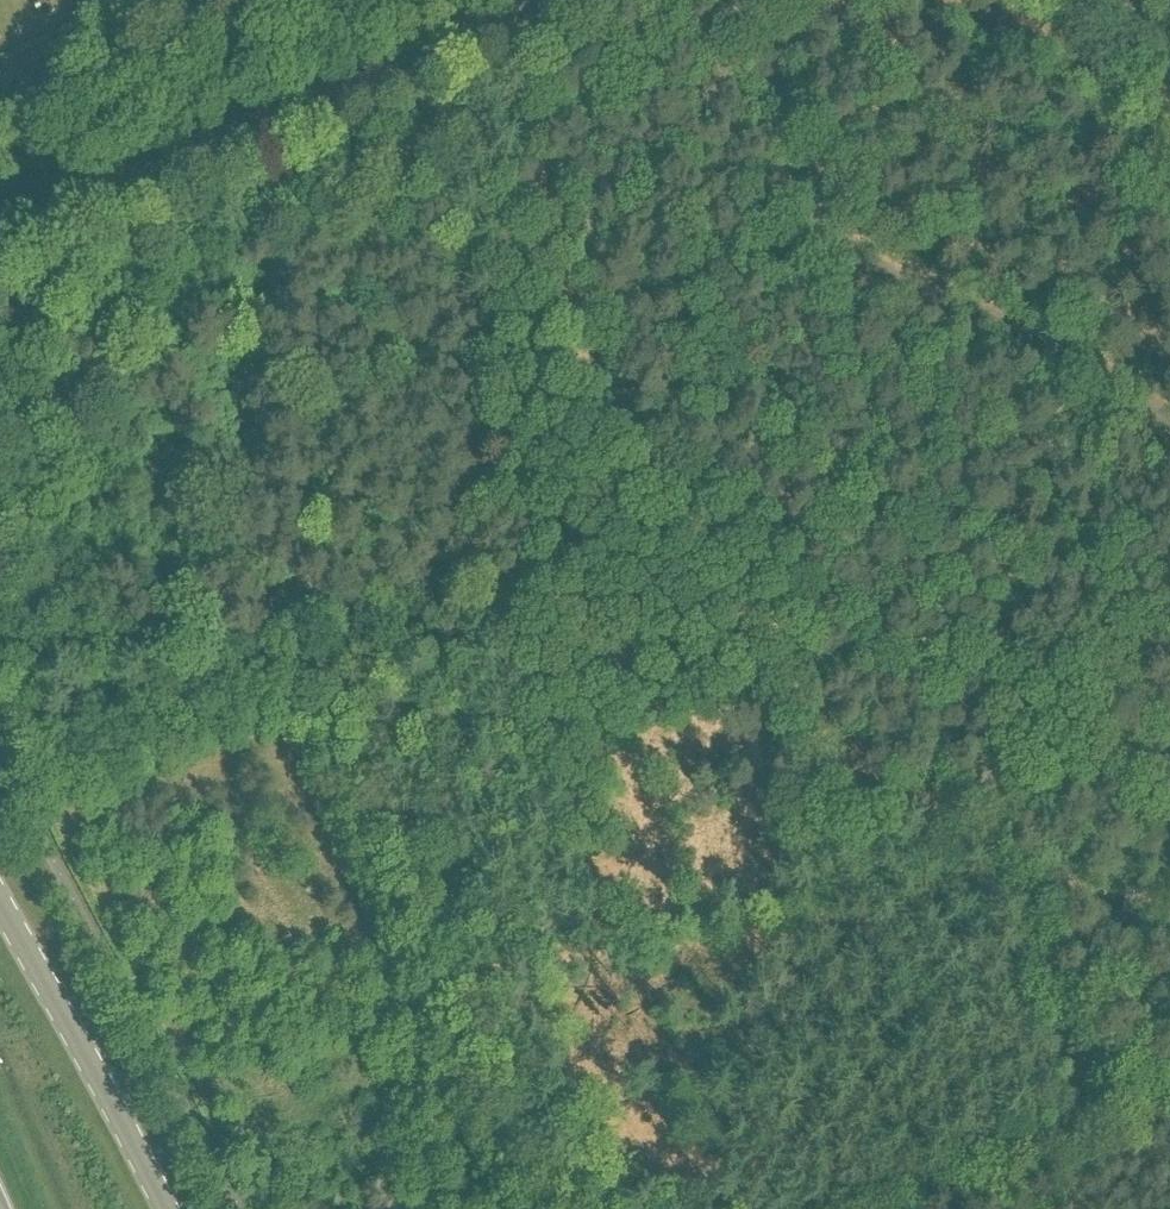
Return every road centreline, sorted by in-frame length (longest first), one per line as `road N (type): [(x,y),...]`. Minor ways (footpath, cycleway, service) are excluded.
road 1 (track): [(1169,1084),(1116,1102),(987,862),(882,769),(786,653),(608,399),(559,261)]
road 2 (unclassified): [(0,240),(546,0)]
road 3 (unclassified): [(1169,423),(1092,371),(847,249),(813,207),(799,167)]
road 4 (tertiary): [(0,907),(166,1208)]
road 5 (track): [(823,1208),(1116,1102)]
road 6 (track): [(559,261),(529,132),(518,12)]
road 7 (track): [(960,0),(1169,106)]
road 8 (unclassified): [(755,0),(799,167)]

